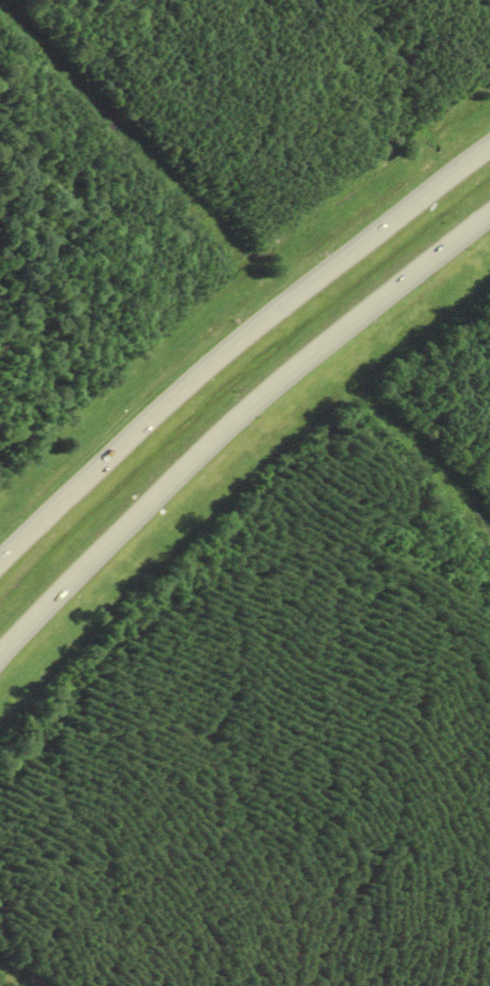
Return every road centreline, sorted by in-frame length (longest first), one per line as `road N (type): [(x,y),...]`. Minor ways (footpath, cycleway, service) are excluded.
road 1 (motorway): [(489,150),(224,357),(0,565)]
road 2 (motorway): [(0,653),(264,396)]
road 3 (motorway): [(264,396),(489,215)]

